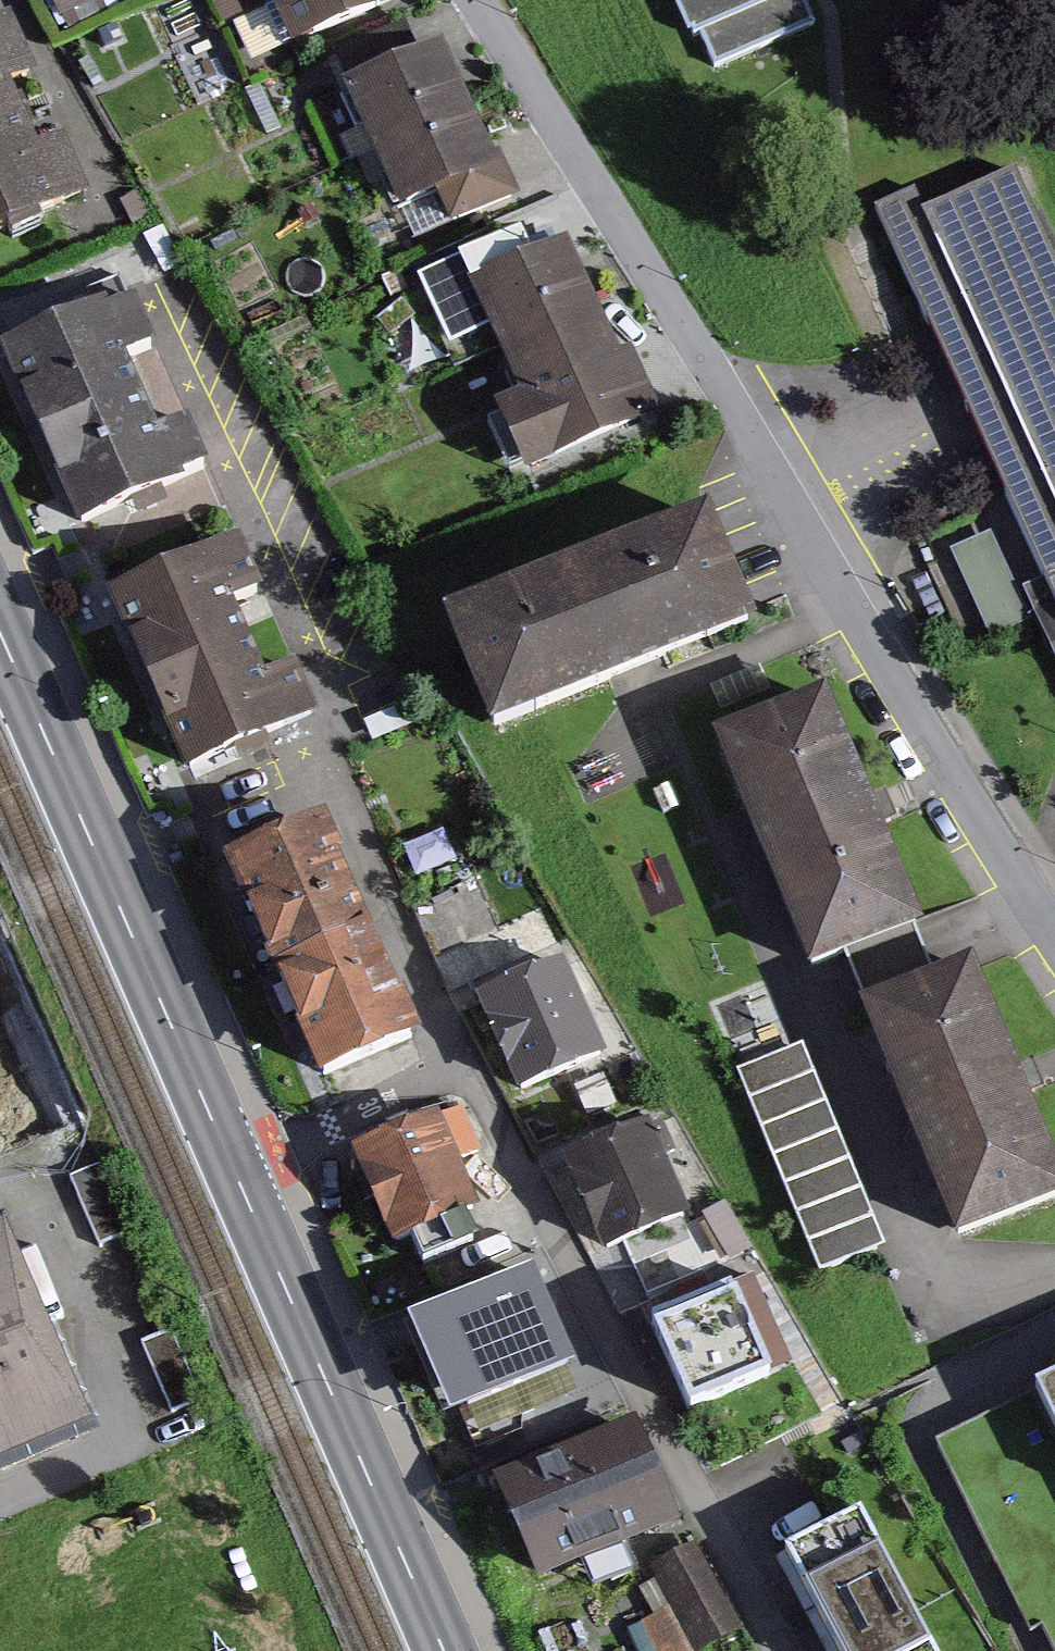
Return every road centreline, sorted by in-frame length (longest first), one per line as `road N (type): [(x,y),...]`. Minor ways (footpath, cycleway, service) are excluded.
road 1 (residential): [(1054,943),(474,0)]
road 2 (residential): [(170,309),(342,679),(416,995),(458,1076)]
road 3 (residential): [(458,1076),(578,1312),(782,1650)]
road 4 (primary): [(231,1168),(0,635)]
road 5 (primary): [(443,1650),(231,1168)]
road 6 (residential): [(458,1076),(231,1168)]

